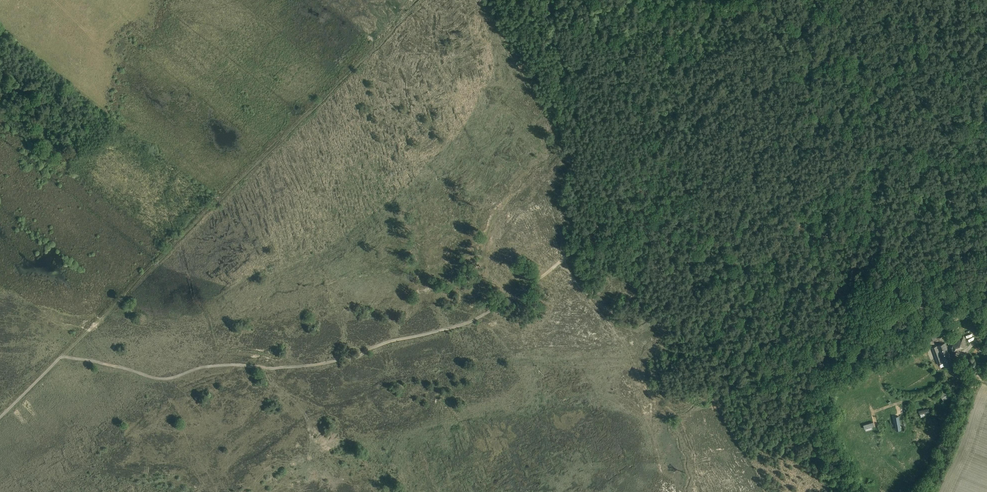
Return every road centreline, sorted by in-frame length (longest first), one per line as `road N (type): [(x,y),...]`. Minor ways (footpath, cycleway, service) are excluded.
road 1 (track): [(64,354),(157,378),(214,365),(355,358),(478,318),(687,187),(822,151)]
road 2 (track): [(156,263),(0,417)]
road 3 (track): [(978,375),(924,491)]

